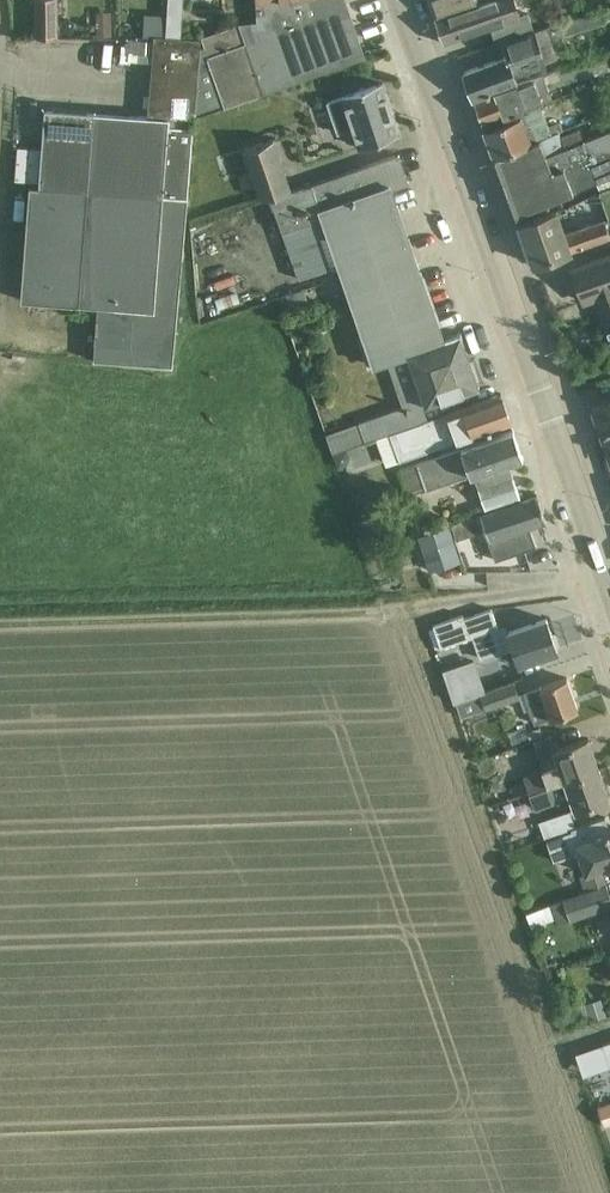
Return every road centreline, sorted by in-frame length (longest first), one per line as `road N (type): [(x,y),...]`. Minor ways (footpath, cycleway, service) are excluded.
road 1 (tertiary): [(609,591),(401,0)]
road 2 (track): [(414,614),(606,578)]

